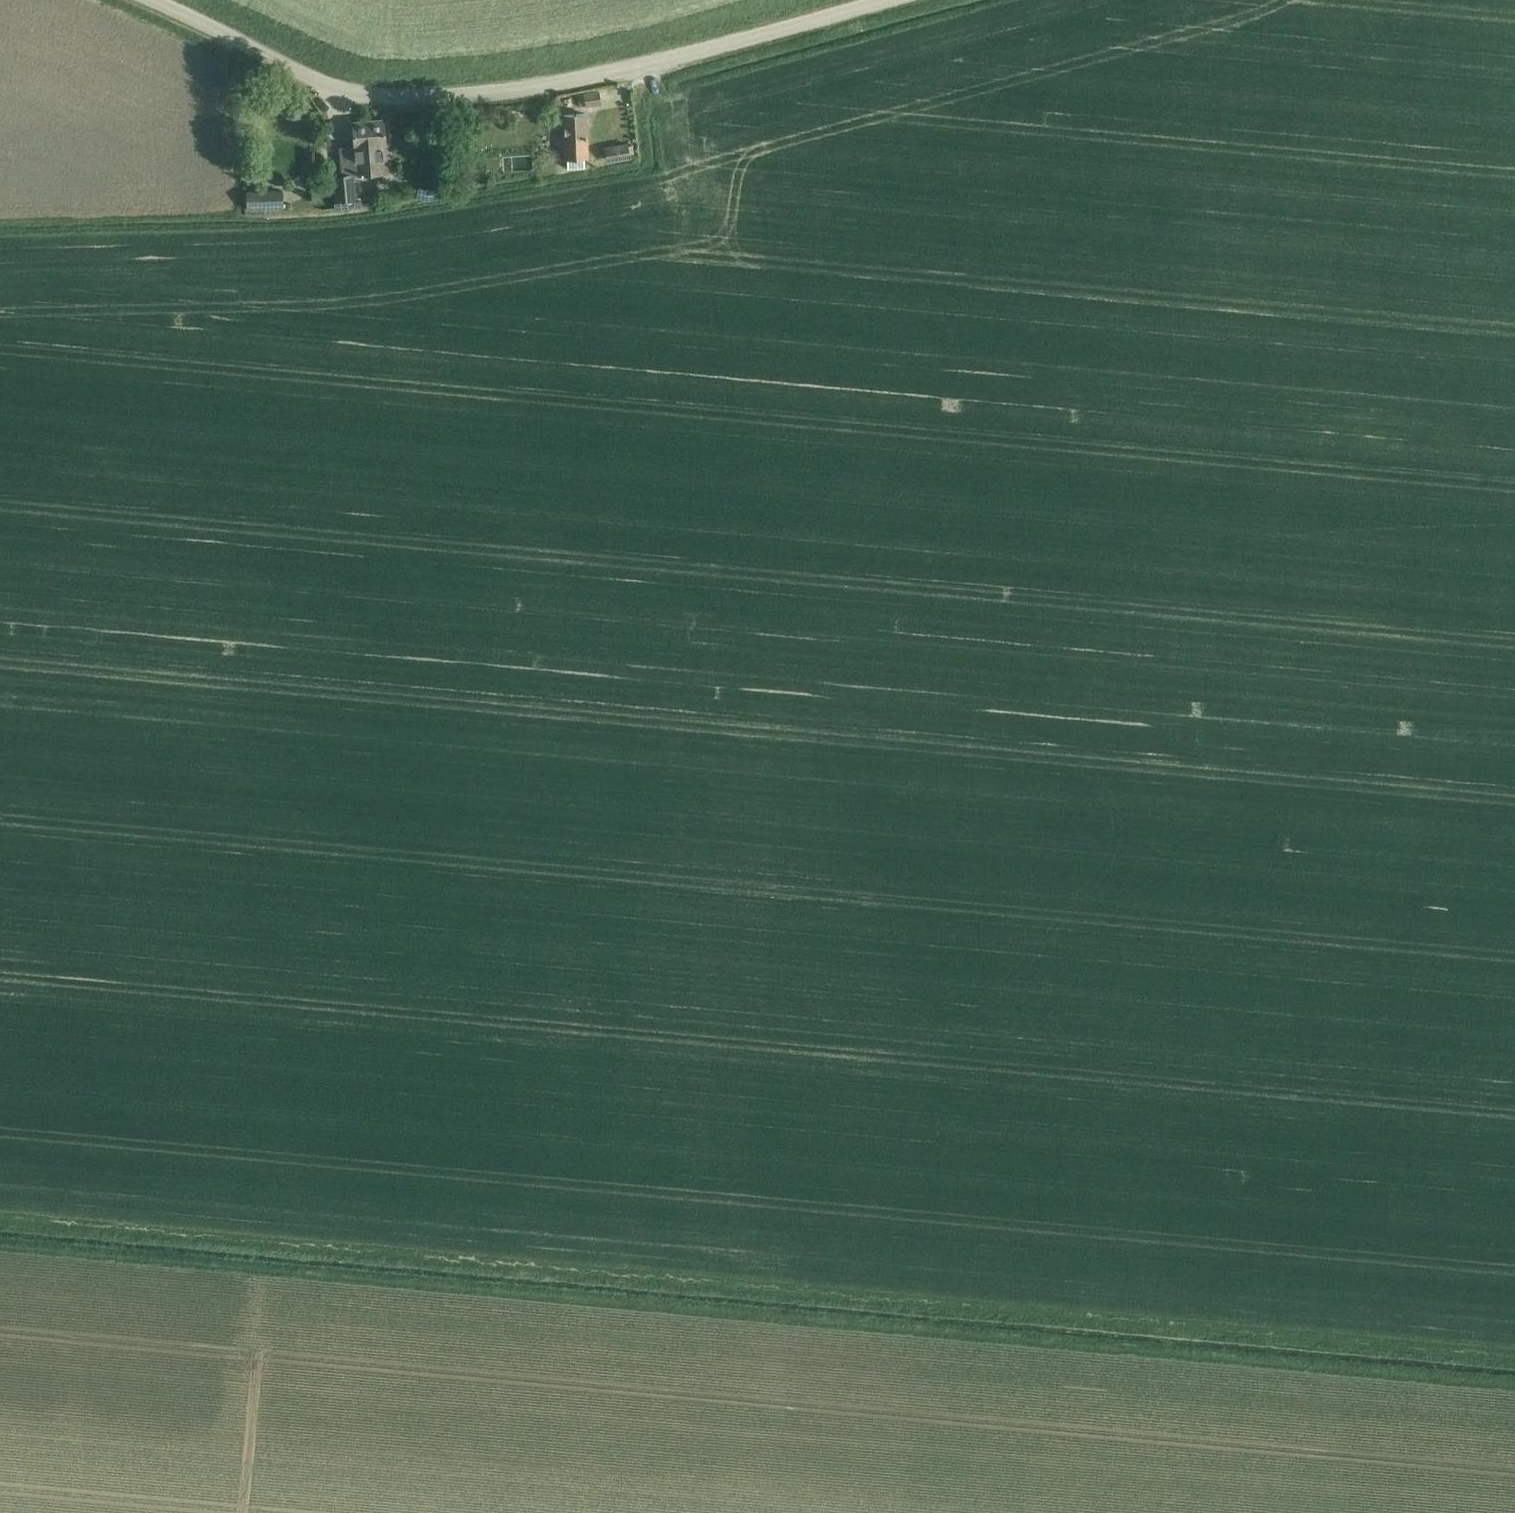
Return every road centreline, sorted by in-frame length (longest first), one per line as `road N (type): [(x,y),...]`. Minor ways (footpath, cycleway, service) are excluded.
road 1 (unclassified): [(152,0),(335,88),(396,96),(560,82),(883,0)]

